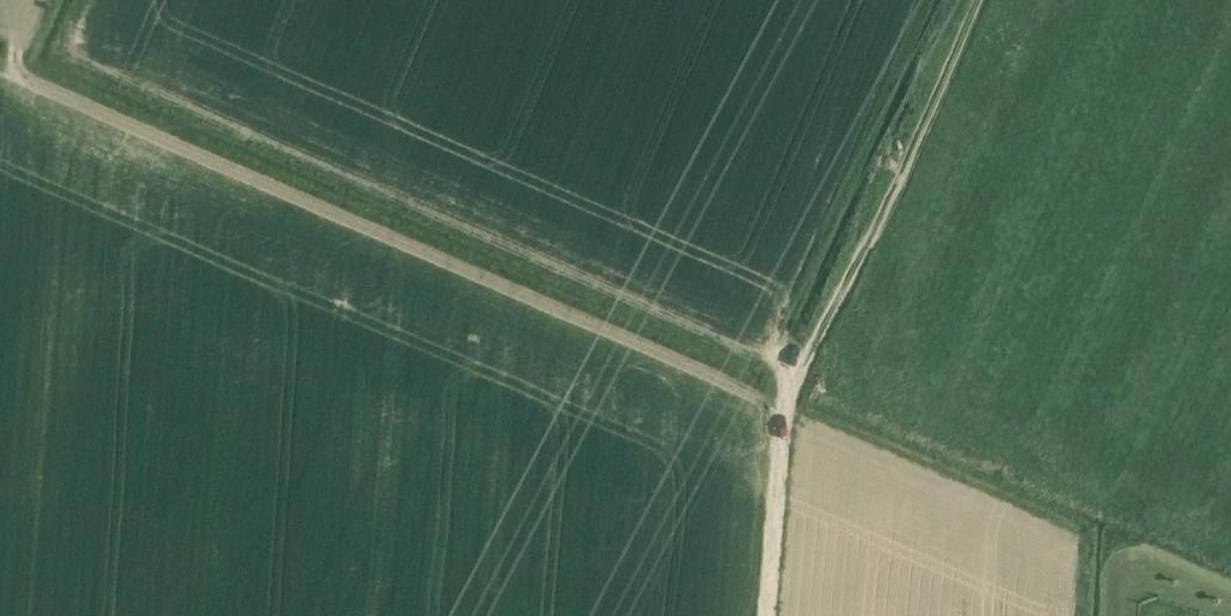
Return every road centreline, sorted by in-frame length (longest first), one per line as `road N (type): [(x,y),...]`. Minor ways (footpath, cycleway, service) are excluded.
road 1 (track): [(768,615),(785,407),(917,141),(976,0)]

